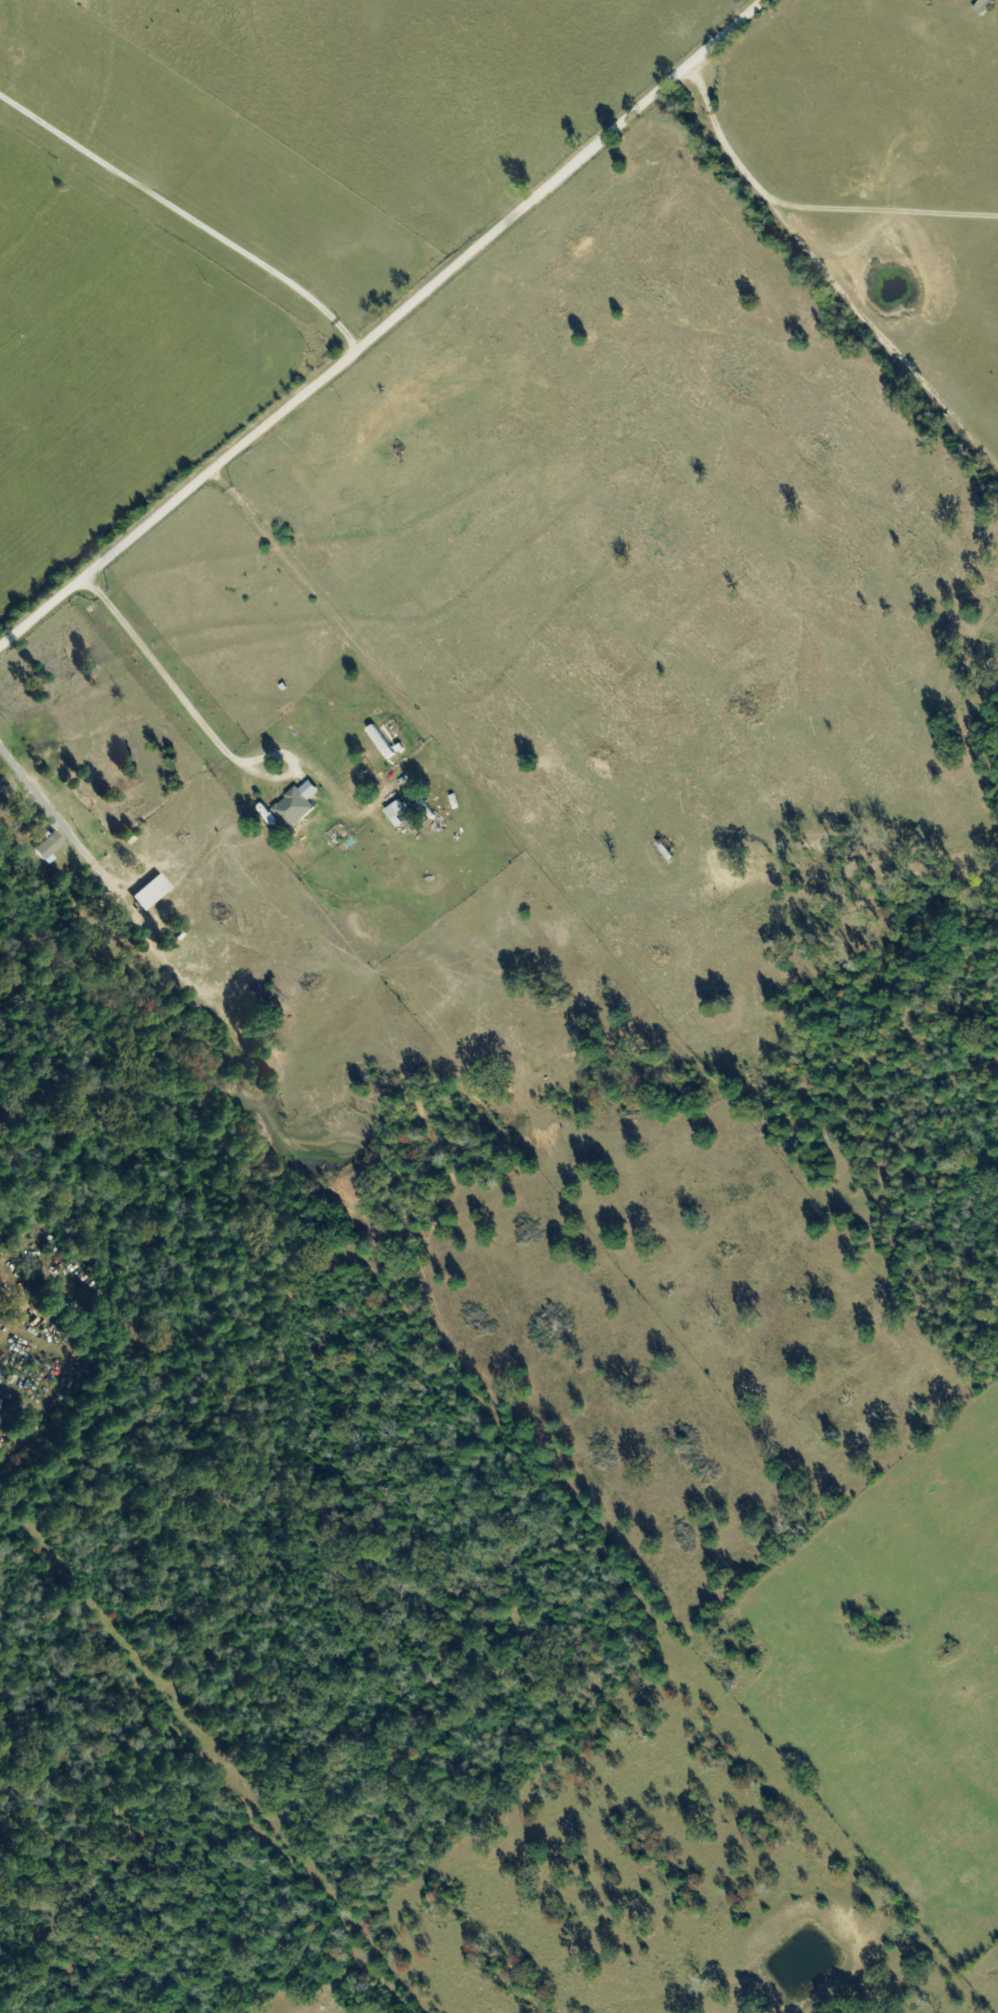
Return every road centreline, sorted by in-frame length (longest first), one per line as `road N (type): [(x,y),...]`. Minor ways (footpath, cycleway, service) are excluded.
road 1 (residential): [(764,0),(0,649)]

